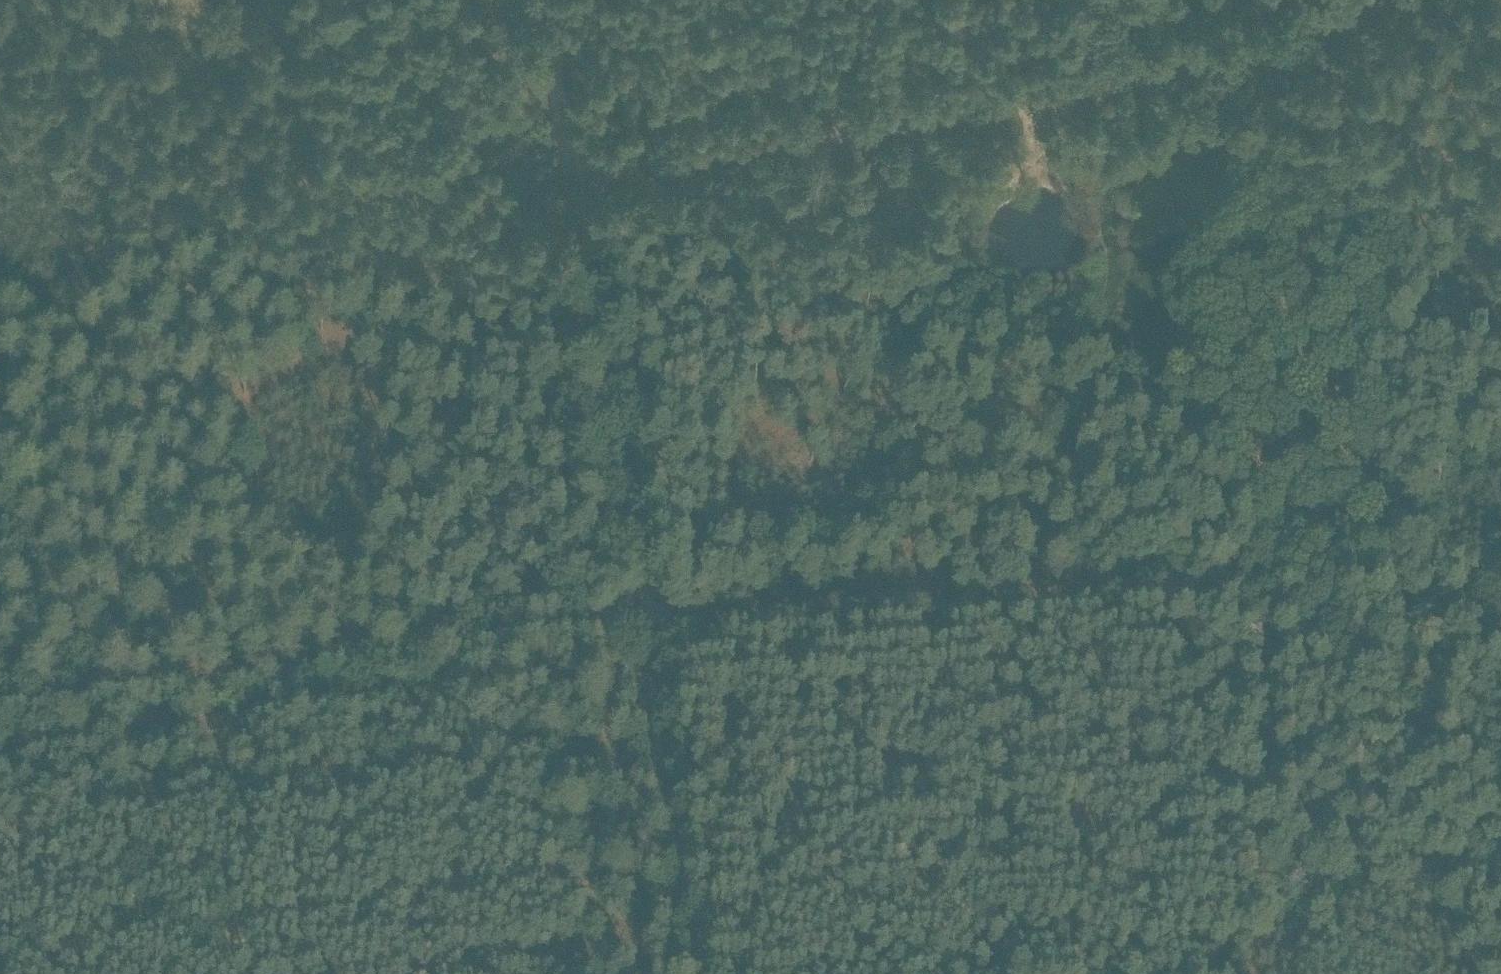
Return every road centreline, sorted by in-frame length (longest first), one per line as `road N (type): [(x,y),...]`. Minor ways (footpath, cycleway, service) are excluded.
road 1 (track): [(1500,565),(640,626)]
road 2 (track): [(1373,0),(1024,95),(571,173)]
road 3 (track): [(640,626),(102,693)]
road 4 (track): [(640,626),(571,173)]
road 5 (track): [(699,973),(640,626)]
road 6 (track): [(571,173),(541,0)]

